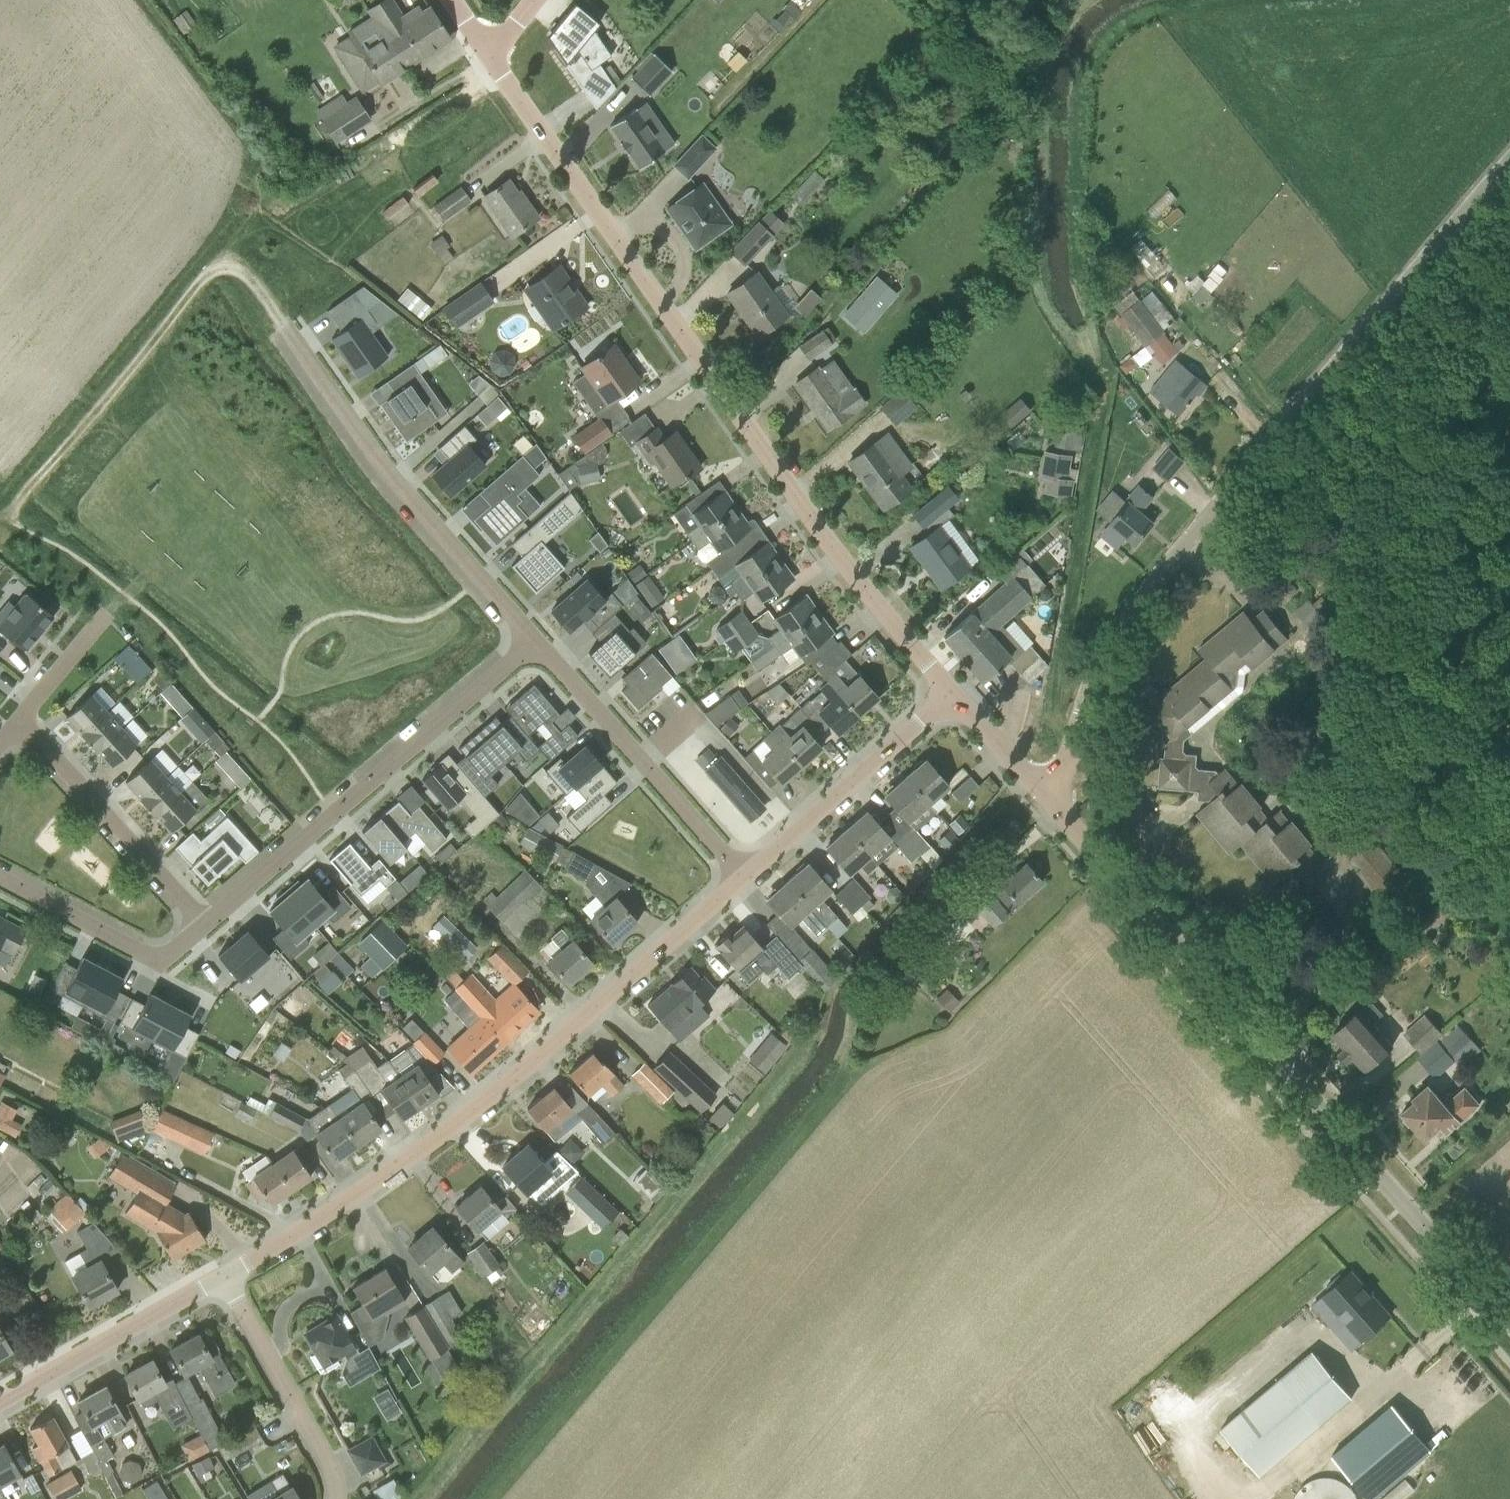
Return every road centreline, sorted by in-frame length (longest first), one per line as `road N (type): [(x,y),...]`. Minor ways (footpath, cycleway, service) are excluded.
road 1 (unclassified): [(1054,805),(1103,658),(1133,609),(1509,168)]
road 2 (unclassified): [(949,696),(701,370),(496,53)]
road 3 (tertiary): [(1509,1310),(1054,805)]
road 4 (tertiary): [(226,1276),(473,1114),(746,877)]
road 5 (residential): [(535,642),(391,477),(235,259)]
road 6 (residential): [(203,921),(535,642)]
road 7 (track): [(2,525),(217,262),(235,259)]
road 8 (residential): [(746,877),(535,642)]
road 9 (residential): [(203,921),(19,719)]
road 10 (tertiary): [(746,877),(949,696)]
road 11 (tertiary): [(0,1403),(226,1276)]
road 12 (residential): [(340,1498),(338,1474),(226,1276)]
road 13 (residential): [(0,877),(153,959),(203,921)]
road 14 (residential): [(19,719),(123,596)]
road 15 (tertiary): [(1054,805),(949,696)]

